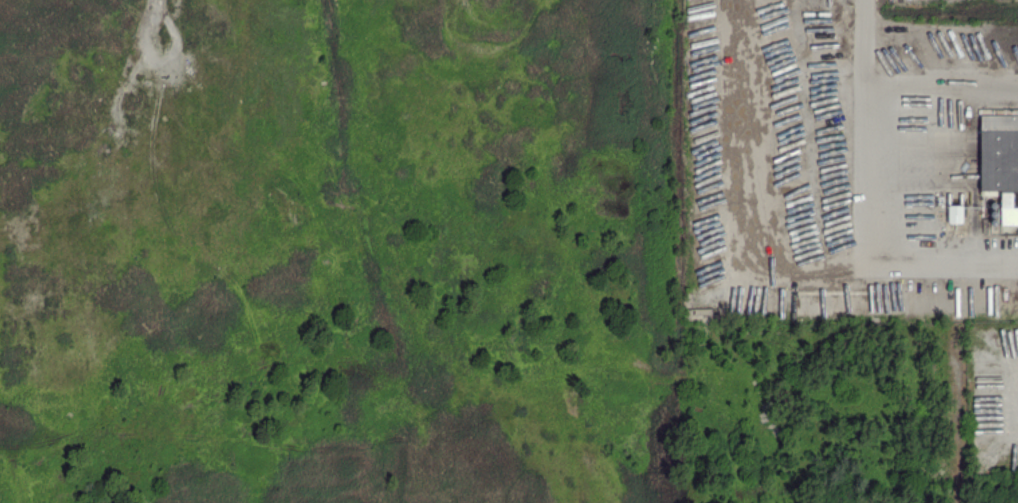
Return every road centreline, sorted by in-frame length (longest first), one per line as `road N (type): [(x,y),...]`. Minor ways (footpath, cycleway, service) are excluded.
road 1 (residential): [(693,0),(694,331),(860,328),(927,339),(949,360),(958,391),(962,502)]

